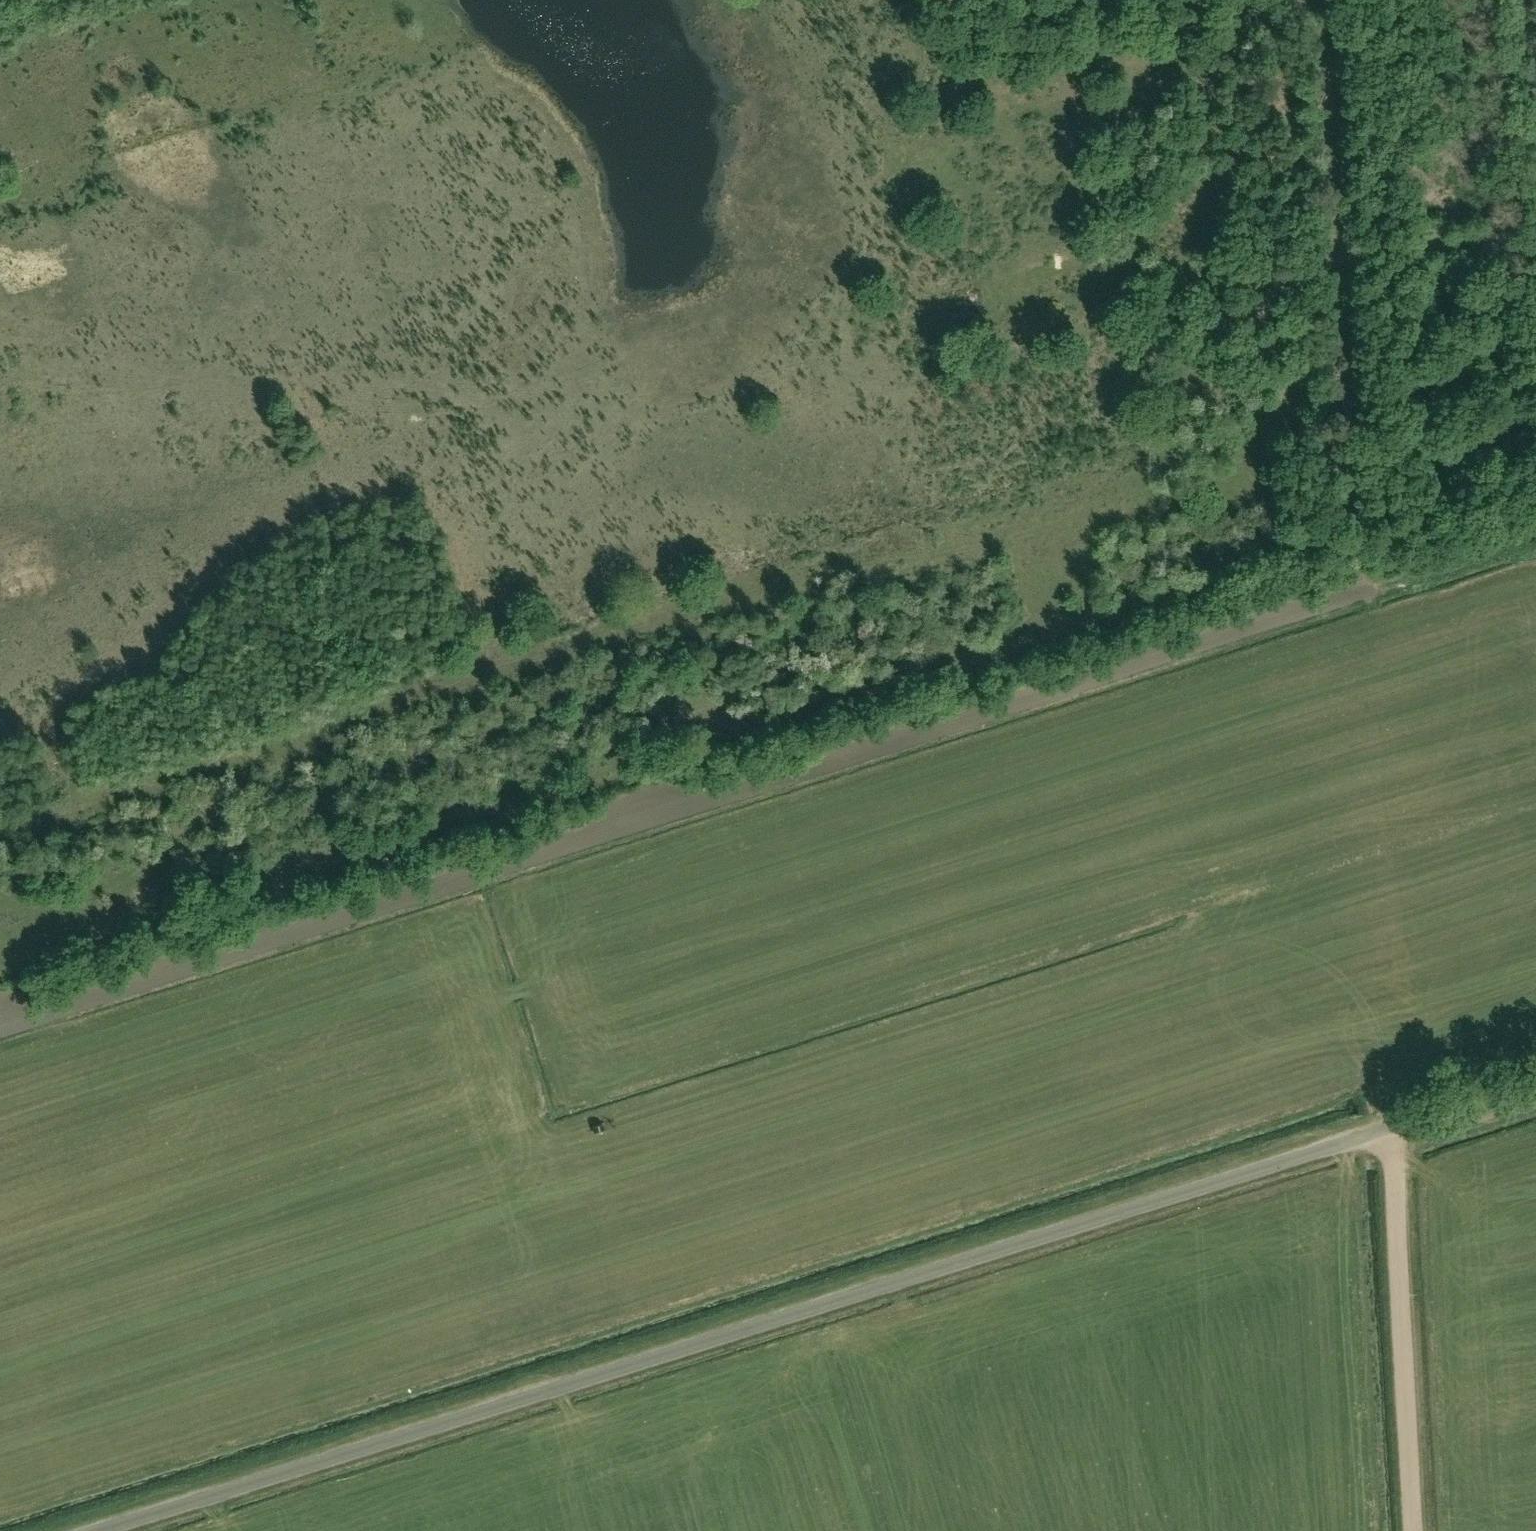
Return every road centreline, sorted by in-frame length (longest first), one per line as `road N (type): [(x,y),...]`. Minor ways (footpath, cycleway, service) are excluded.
road 1 (unclassified): [(91,1530),(1535,1083)]
road 2 (track): [(1391,1128),(1415,1530)]

